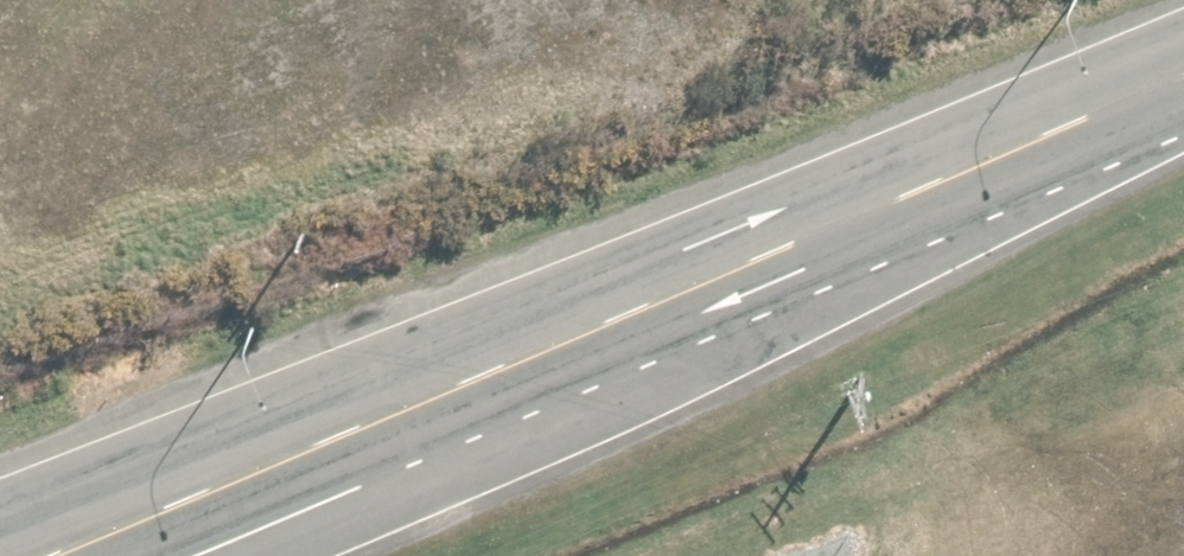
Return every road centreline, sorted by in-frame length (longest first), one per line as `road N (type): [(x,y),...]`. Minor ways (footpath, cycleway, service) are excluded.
road 1 (primary): [(738,252),(6,555)]
road 2 (unclassified): [(738,252),(378,513),(273,555)]
road 3 (primary): [(1183,64),(738,252)]

